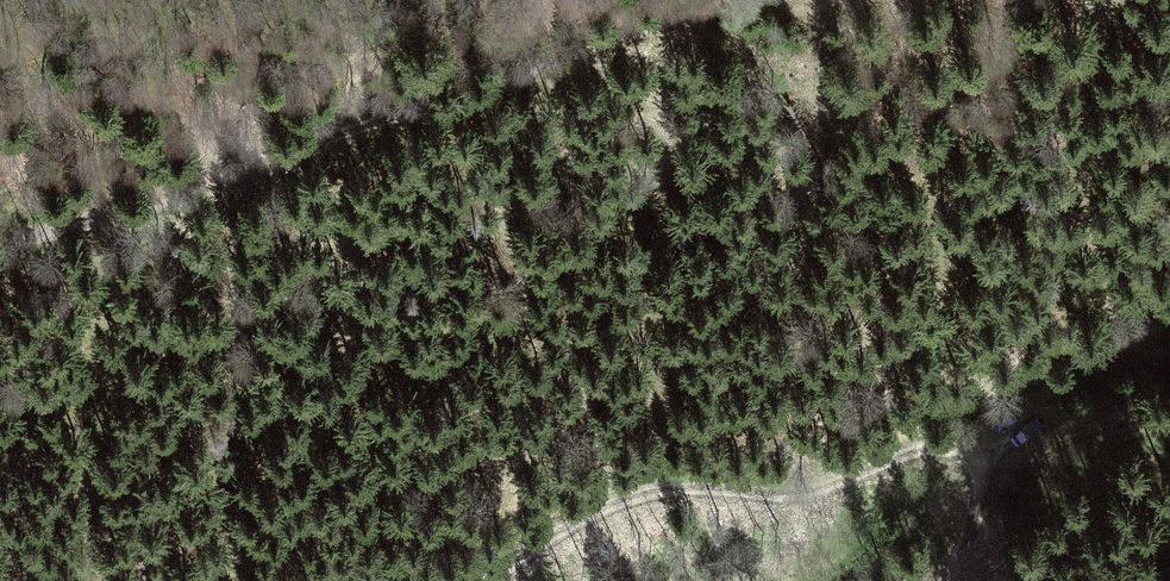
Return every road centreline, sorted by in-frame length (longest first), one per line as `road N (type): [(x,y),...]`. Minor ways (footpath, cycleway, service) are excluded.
road 1 (track): [(757,0),(691,15),(218,182),(0,270)]
road 2 (track): [(489,580),(590,514),(647,490),(819,490),(898,456),(938,451),(970,474),(974,498)]

